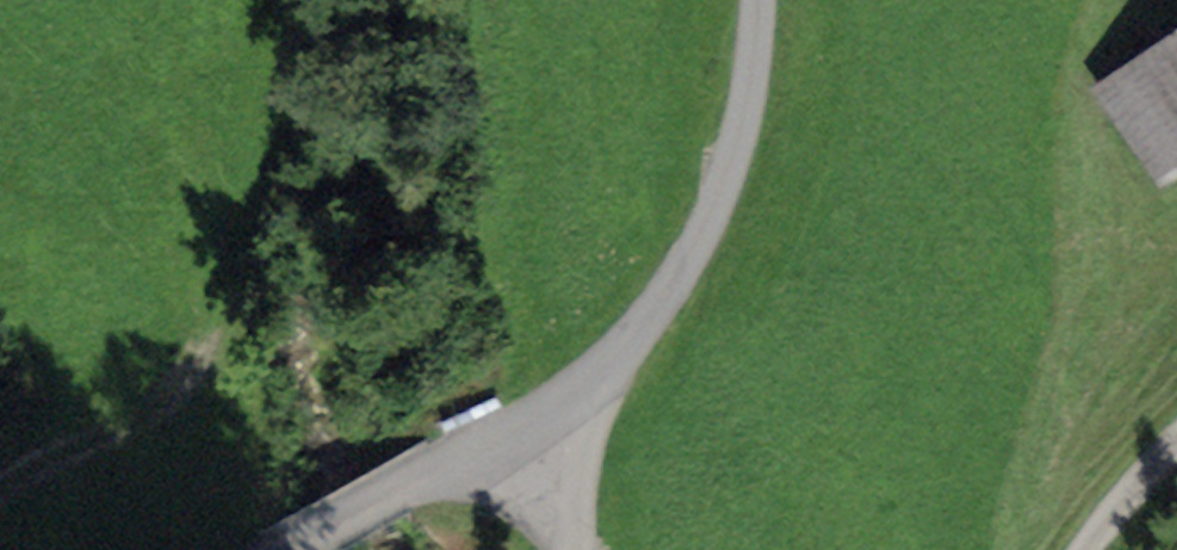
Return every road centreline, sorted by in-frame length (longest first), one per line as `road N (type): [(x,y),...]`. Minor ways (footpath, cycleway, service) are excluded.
road 1 (residential): [(520,429),(589,386),(624,352),(716,210),(750,95),(757,0)]
road 2 (residential): [(285,549),(520,429)]
road 3 (residential): [(1088,549),(1176,446)]
road 4 (residential): [(520,429),(567,549)]

